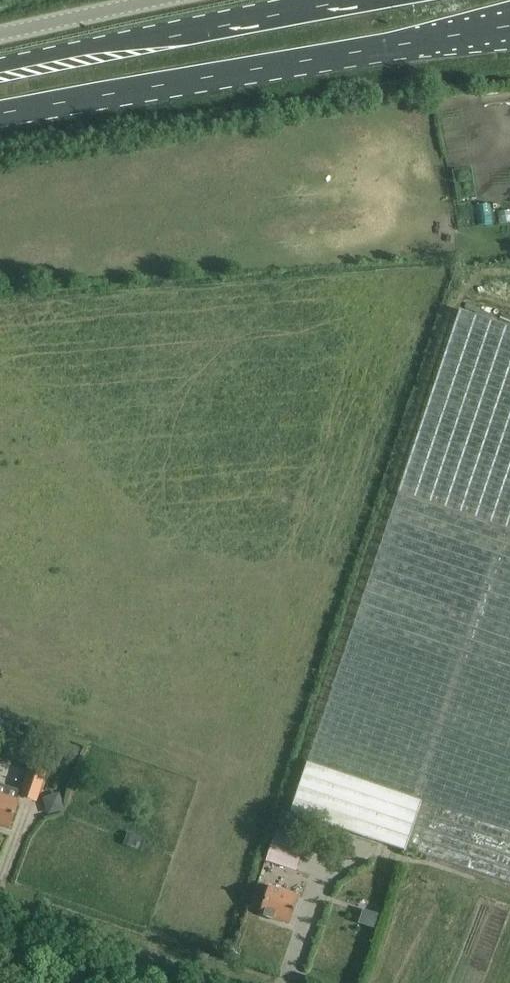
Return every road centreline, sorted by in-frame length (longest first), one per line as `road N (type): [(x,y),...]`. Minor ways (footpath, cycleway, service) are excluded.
road 1 (primary): [(0,117),(509,27)]
road 2 (primary): [(359,0),(0,66)]
road 3 (unclassified): [(205,982),(0,914)]
road 4 (unclassified): [(161,0),(0,35)]

